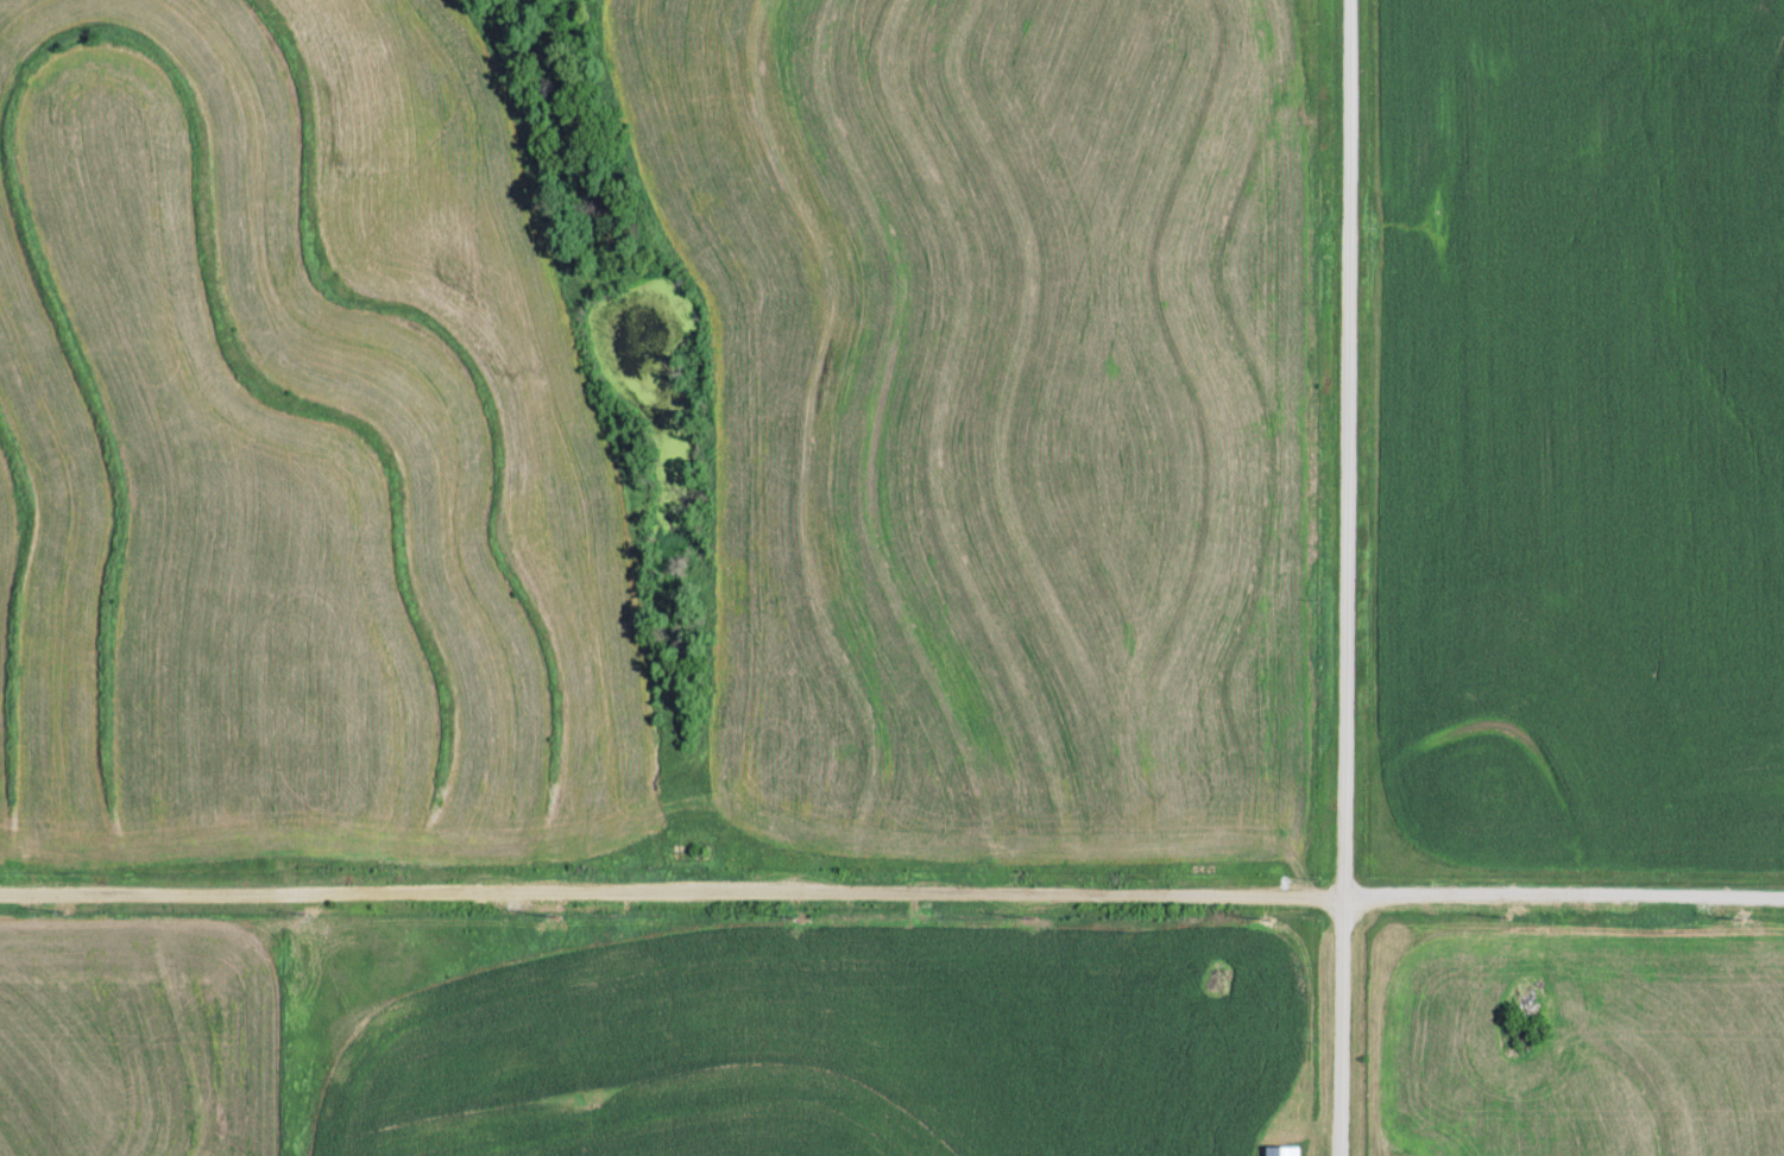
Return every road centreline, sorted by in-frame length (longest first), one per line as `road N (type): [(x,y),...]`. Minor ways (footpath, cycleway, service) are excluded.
road 1 (residential): [(1783,895),(0,879)]
road 2 (residential): [(1341,1155),(1345,0)]

